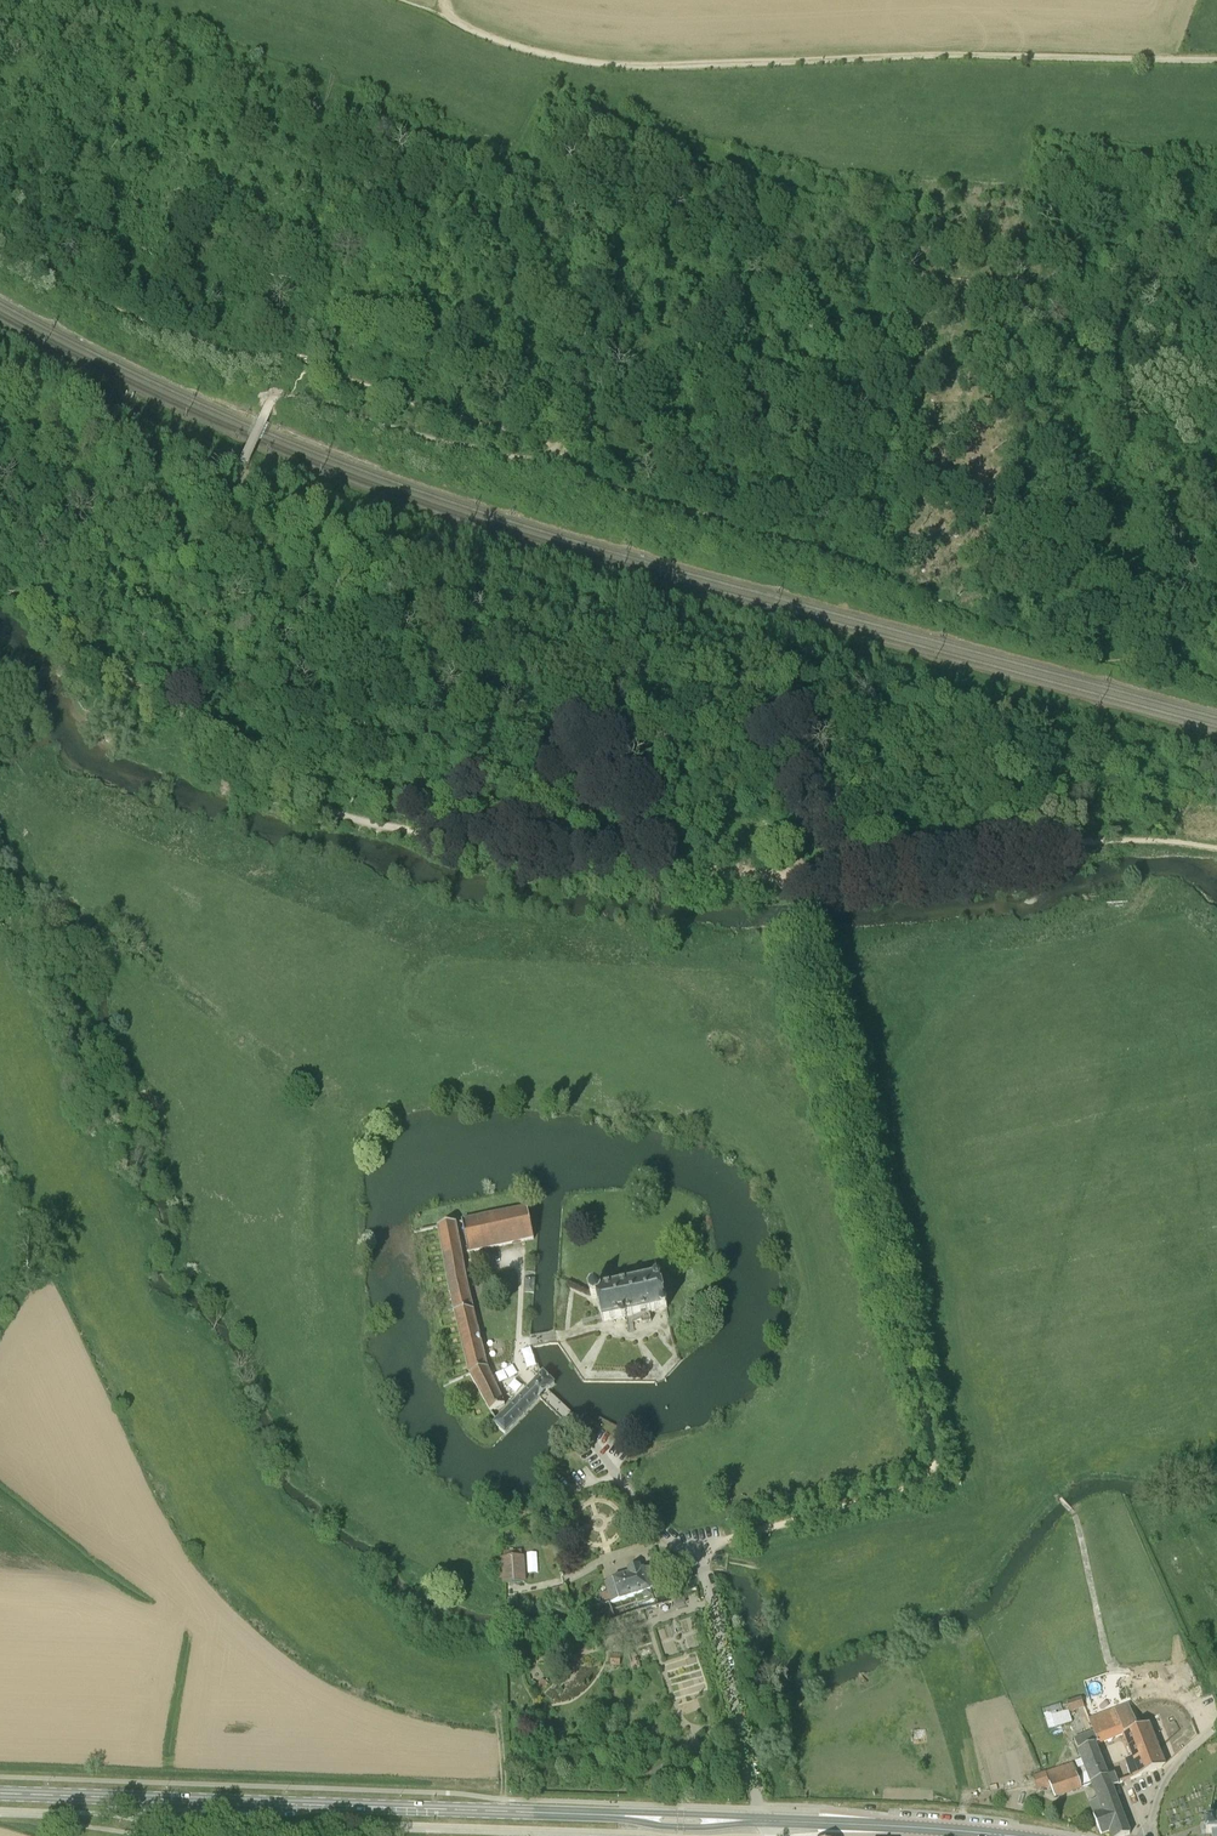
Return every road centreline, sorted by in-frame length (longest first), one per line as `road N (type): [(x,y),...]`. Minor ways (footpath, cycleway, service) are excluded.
road 1 (track): [(1216,242),(1107,249),(1007,298),(740,346),(531,457),(414,435),(294,398),(271,404),(237,497),(249,529),(304,605),(446,746),(688,868)]
road 2 (track): [(448,18),(524,49),(603,64),(940,55),(1216,59)]
road 3 (track): [(800,939),(933,1463),(917,1487),(723,1540)]
road 4 (track): [(688,868),(408,832),(339,813),(107,668),(0,579)]
road 5 (secondary): [(0,1793),(435,1809)]
road 6 (track): [(1103,841),(960,850),(783,877)]
road 7 (secondary): [(1008,1835),(762,1819)]
road 8 (secondary): [(624,1816),(435,1809)]
road 9 (secondary): [(624,1816),(681,1828),(762,1819)]
road 10 (secondary): [(762,1819),(624,1816)]
road 11 (residential): [(1149,1831),(1171,1774),(1216,1728)]

